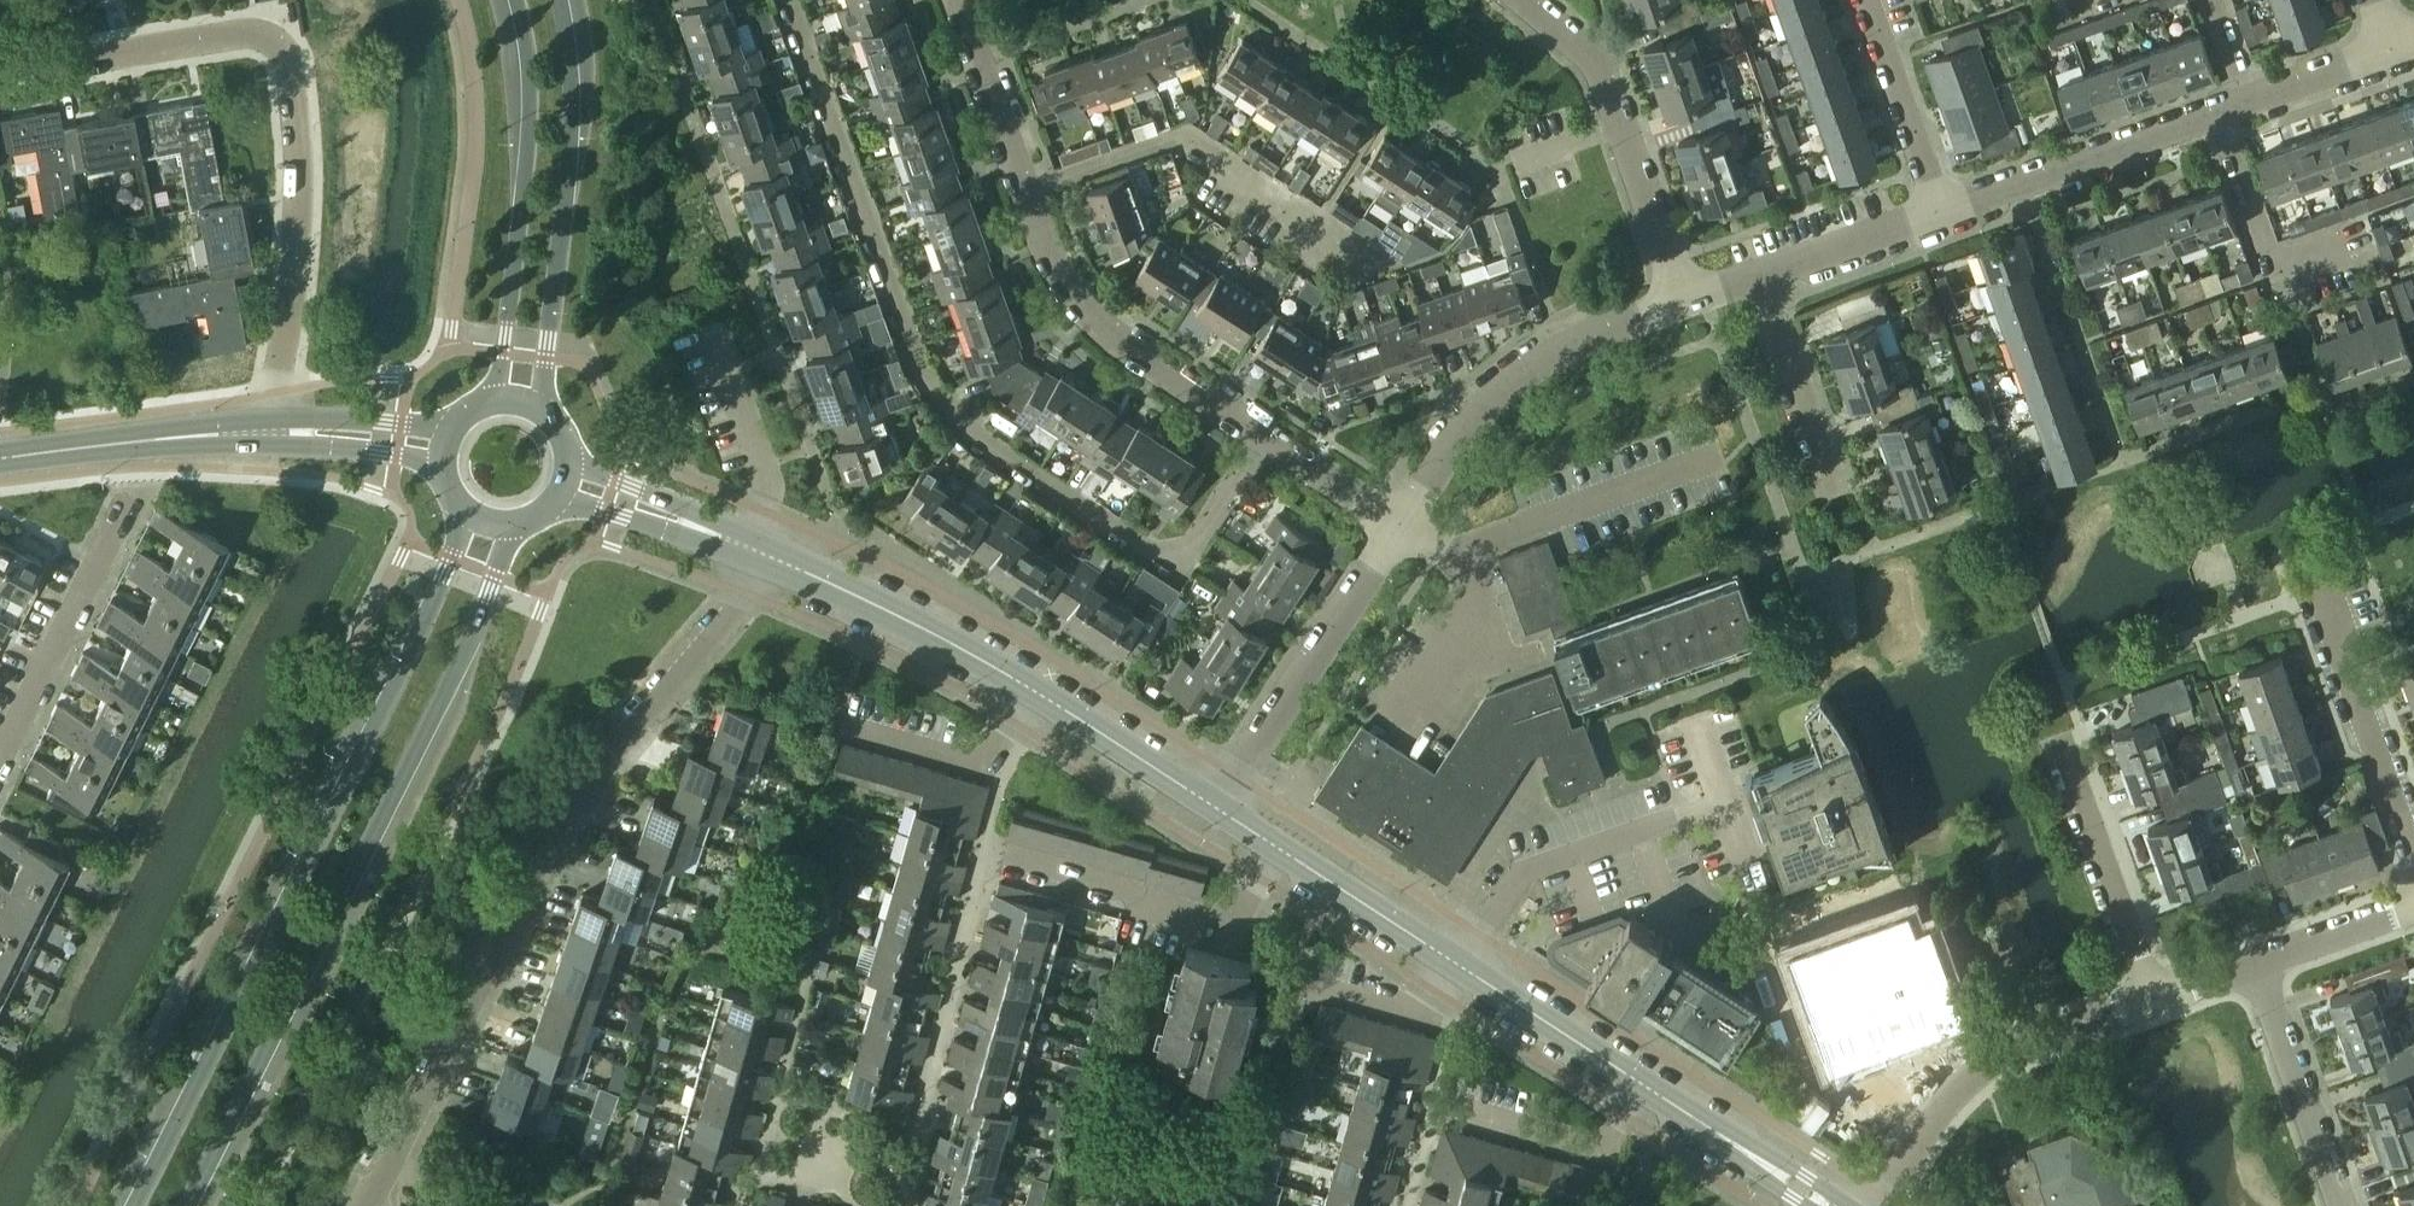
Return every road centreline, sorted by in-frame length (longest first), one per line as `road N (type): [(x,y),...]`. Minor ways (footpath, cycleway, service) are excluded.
road 1 (residential): [(1261,435),(1188,549),(1154,556),(951,410),(924,372),(787,0)]
road 2 (secondary): [(467,512),(406,665),(133,1205)]
road 3 (residential): [(367,1205),(547,832),(693,659),(741,592),(758,551)]
road 4 (secondary): [(187,1205),(435,715),(511,525)]
road 5 (residential): [(276,432),(298,196),(283,51),(247,32),(0,75)]
road 6 (residential): [(1392,267),(1181,135),(1023,188)]
road 7 (secondary): [(542,413),(570,125),(559,0)]
road 8 (secondary): [(514,0),(529,92),(525,164),(490,403)]
road 9 (residential): [(1398,522),(1463,420),(1515,373),(1675,297)]
road 10 (residential): [(1261,435),(1101,336),(1068,305),(1023,188)]
road 11 (residential): [(1878,1205),(1933,1115),(1969,1073),(2017,1047),(2152,1000)]
road 12 (residential): [(1675,297),(1602,76),(1561,28),(1523,0)]
road 13 (residential): [(1221,810),(1398,522)]
road 14 (residential): [(2413,857),(2302,545)]
road 15 (residential): [(986,853),(1219,914),(1263,839)]
road 16 (residential): [(1454,964),(1527,870),(1723,799)]
road 17 (residential): [(1936,203),(2242,94)]
road 18 (tertiary): [(1028,691),(889,611),(758,551)]
road 19 (residential): [(0,756),(130,495)]
road 20 (residential): [(2152,1000),(2059,736)]
road 21 (tertiary): [(0,459),(276,432)]
road 22 (residential): [(2249,960),(2338,1205)]
road 23 (residential): [(1398,522),(1451,554),(1463,633),(1405,725)]
road 24 (residential): [(1436,1102),(1596,1148),(1643,1087)]
road 25 (residential): [(831,721),(978,761),(1028,691)]
road 26 (residential): [(758,551),(762,467),(709,328)]
road 27 (residential): [(1839,486),(1759,269)]
road 28 (tertiary): [(1454,964),(1263,839)]
road 29 (tertiary): [(1221,810),(1028,691)]
road 30 (tertiary): [(1643,1087),(1454,964)]
road 31 (tertiary): [(1830,1205),(1643,1087)]
road 32 (residential): [(1936,203),(1862,0)]
road 33 (tertiary): [(758,551),(565,482)]
road 34 (residential): [(1023,188),(954,0)]
road 35 (residential): [(1294,977),(1420,1013),(1454,964)]
road 36 (residential): [(1759,269),(1936,203)]
road 37 (residential): [(2249,960),(2413,904)]
road 38 (tertiary): [(276,432),(446,447)]
road 39 (residential): [(1398,522),(1261,435)]
road 40 (residential): [(2242,94),(2388,42)]

